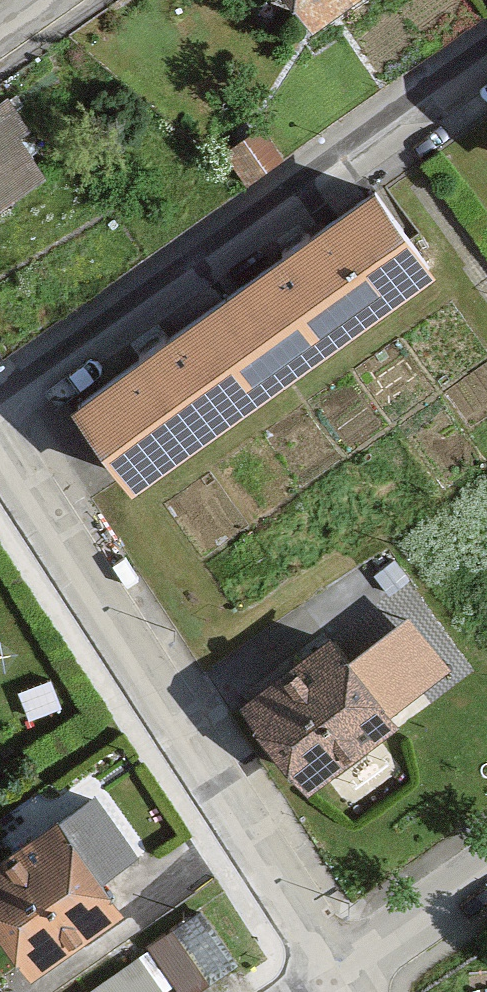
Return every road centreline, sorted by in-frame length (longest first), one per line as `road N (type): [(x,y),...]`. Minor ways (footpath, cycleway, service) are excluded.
road 1 (residential): [(0,442),(356,982)]
road 2 (residential): [(486,48),(0,398)]
road 3 (residential): [(486,888),(356,982)]

